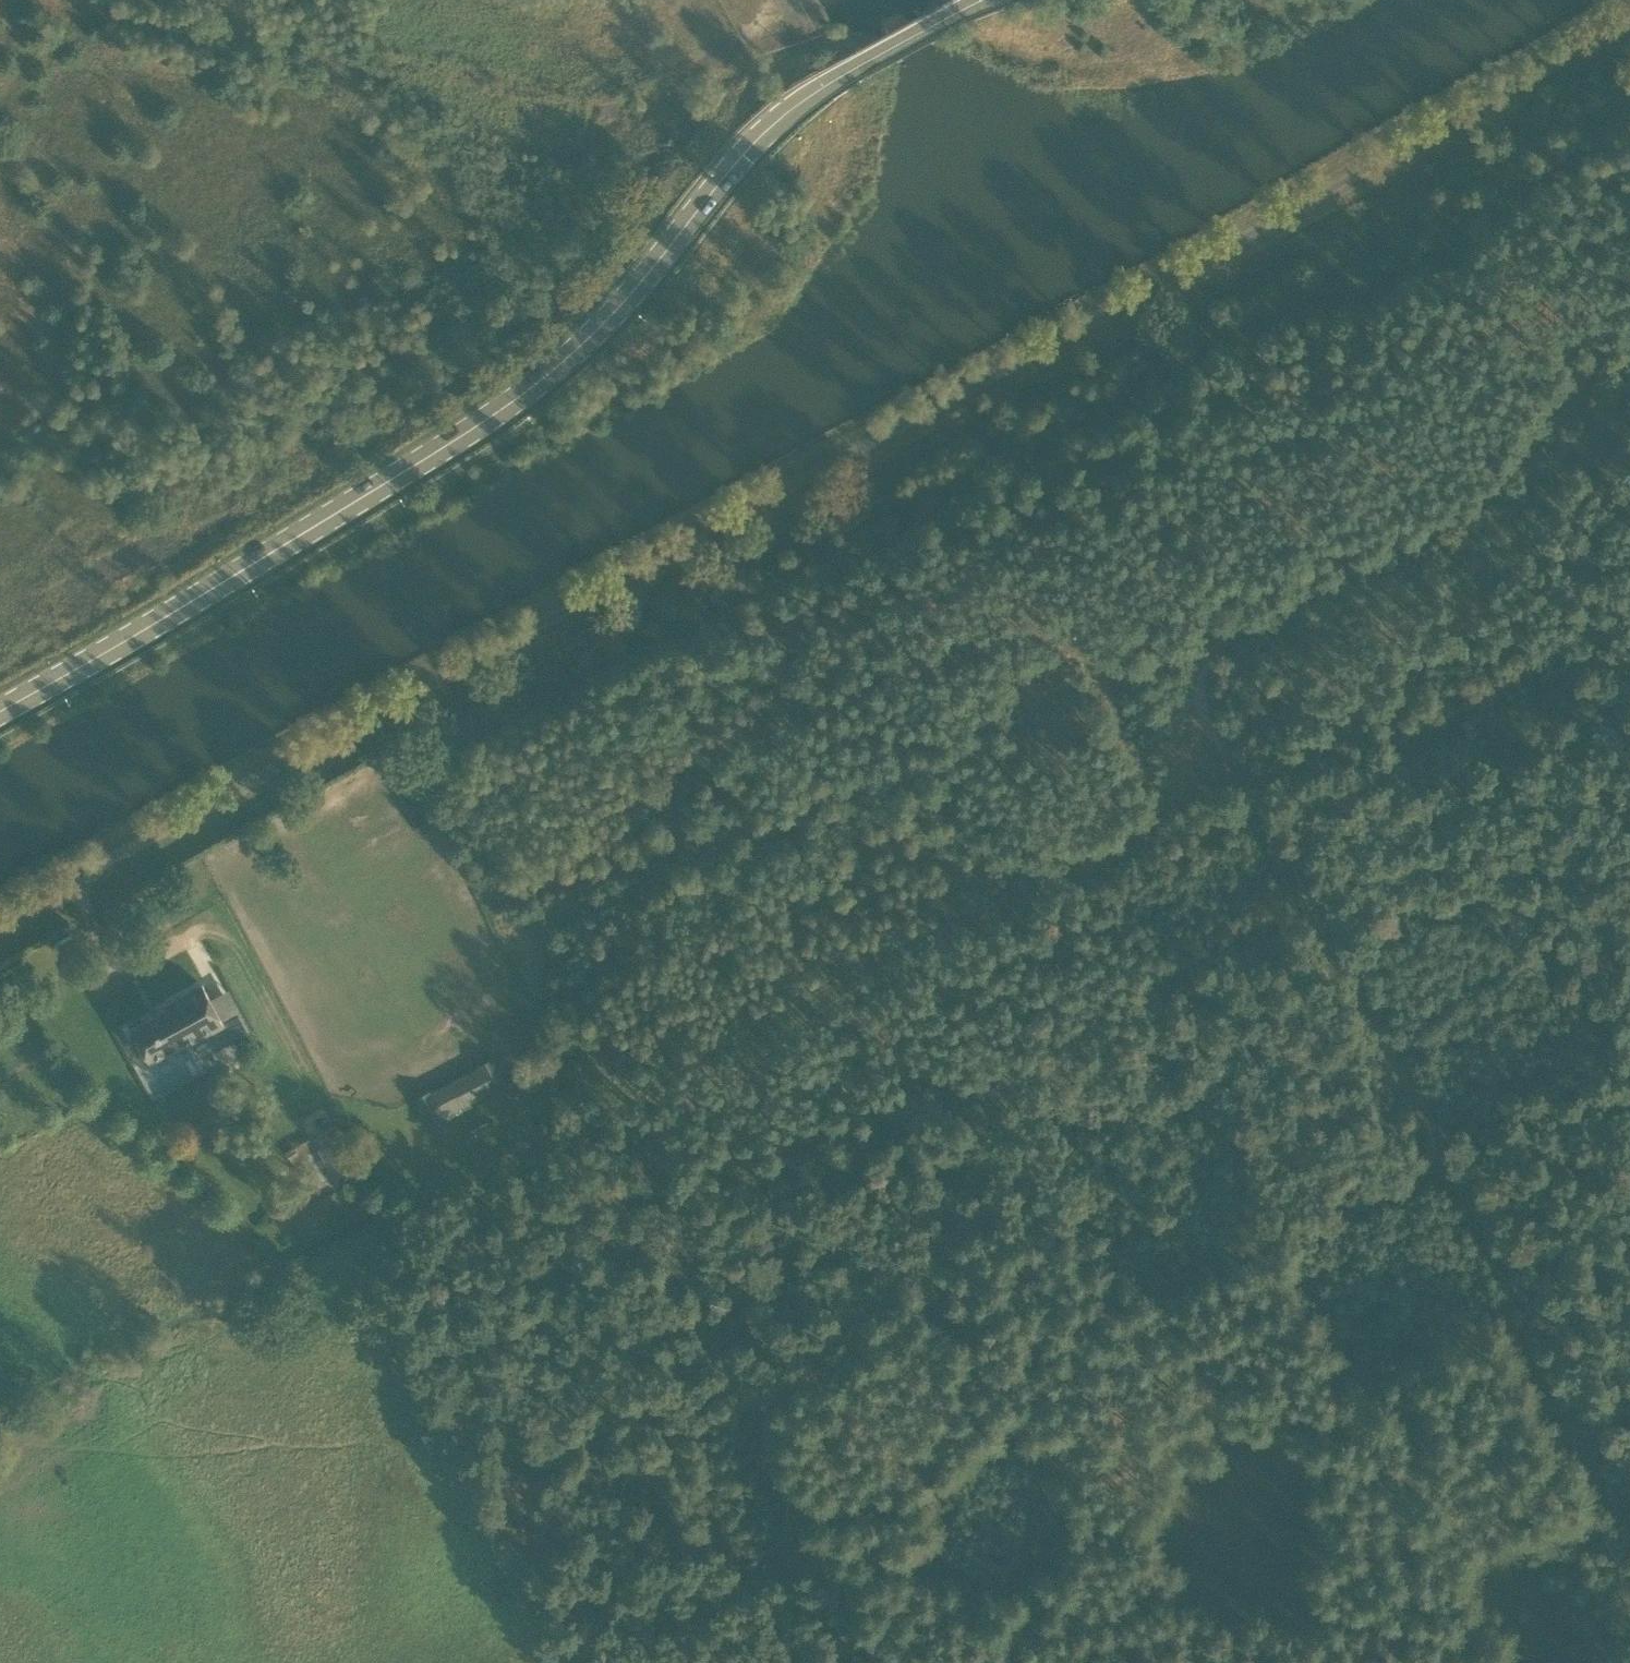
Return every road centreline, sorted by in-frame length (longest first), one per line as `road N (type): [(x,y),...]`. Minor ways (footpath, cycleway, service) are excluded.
road 1 (unclassified): [(0,918),(1629,24)]
road 2 (secondary): [(0,710),(514,408),(574,355),(738,150),(814,87),(989,0)]
road 3 (track): [(593,1119),(890,1662)]
road 4 (track): [(1629,432),(1242,625),(1211,663),(1208,709),(1229,750)]
road 5 (track): [(1229,750),(1444,1173)]
road 6 (track): [(1444,1173),(1629,1530)]

